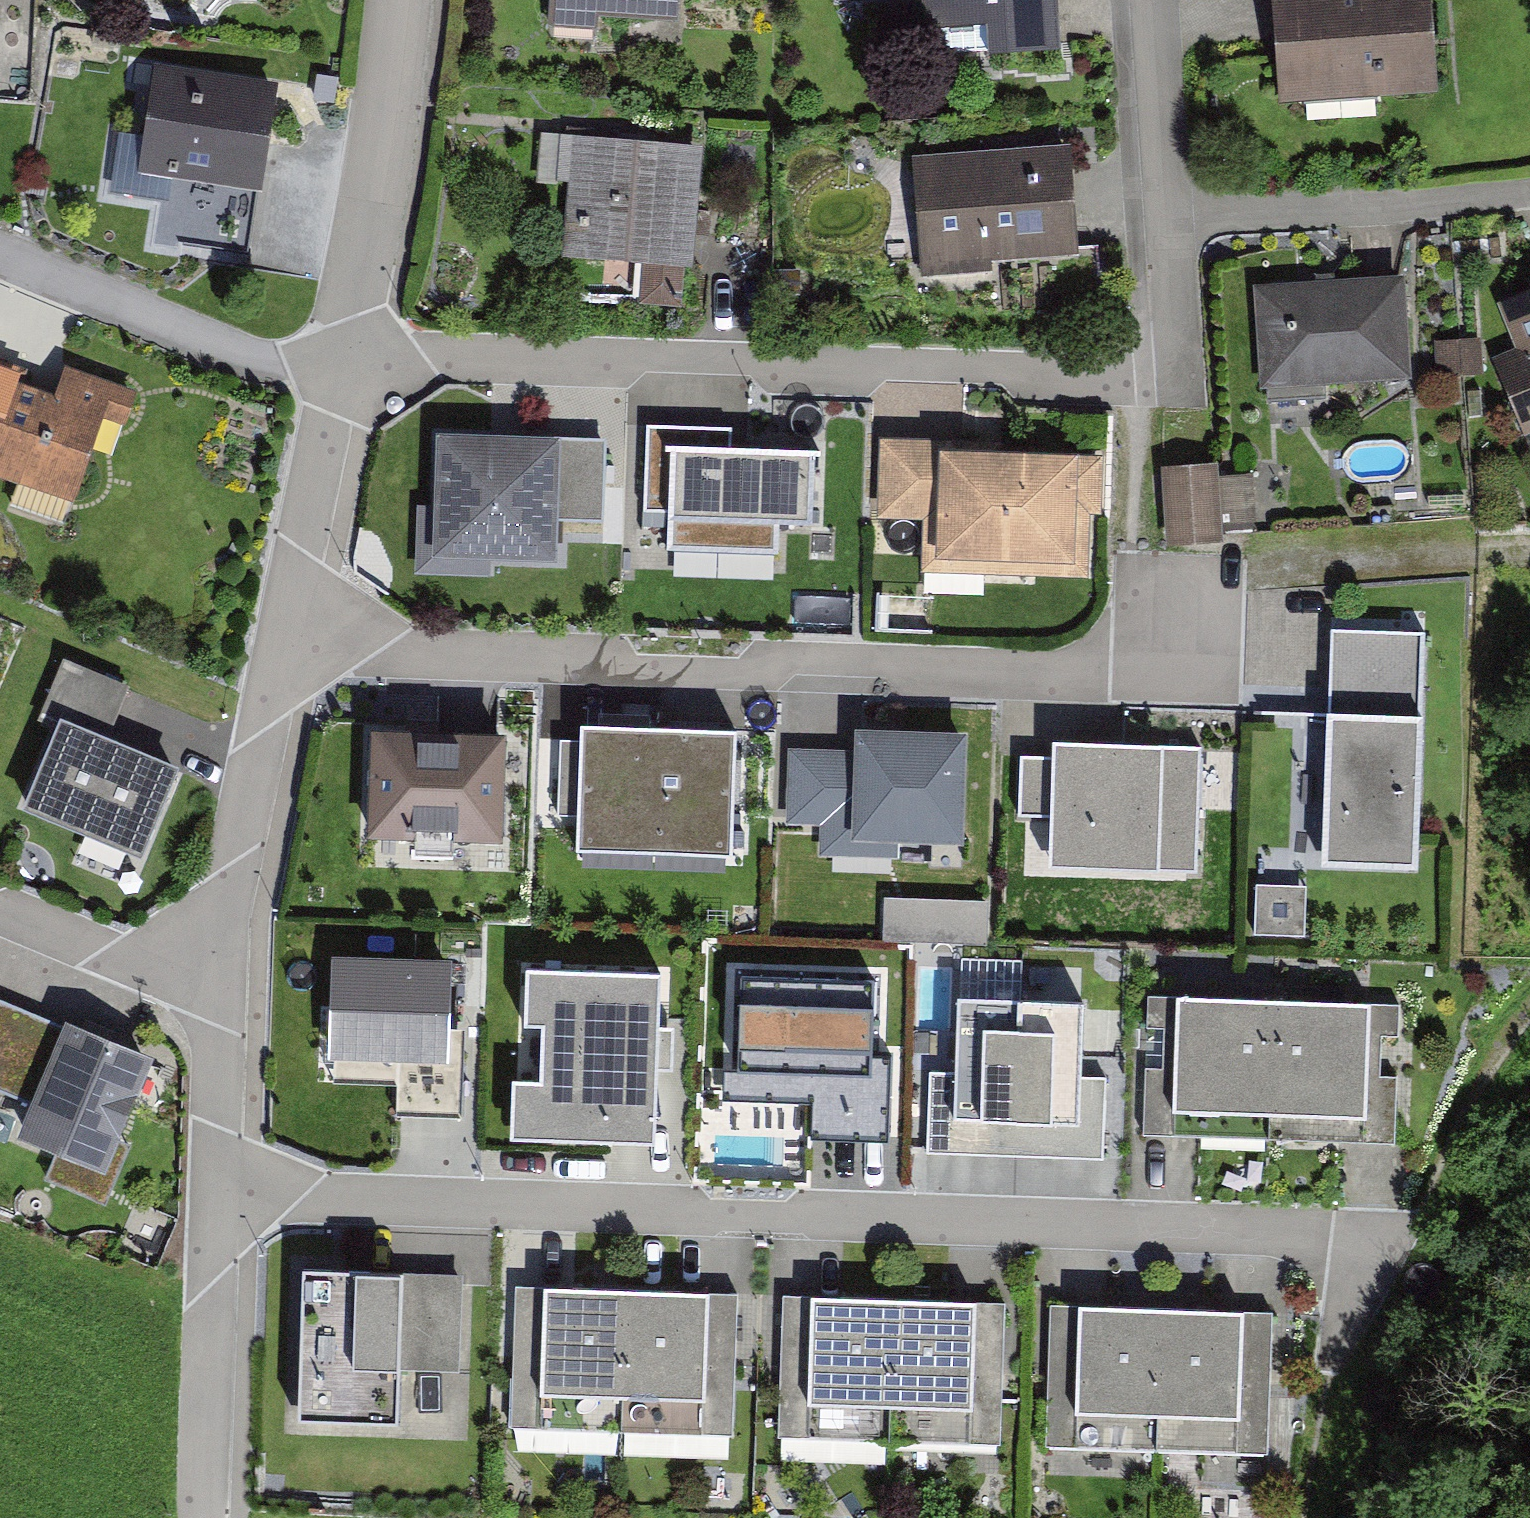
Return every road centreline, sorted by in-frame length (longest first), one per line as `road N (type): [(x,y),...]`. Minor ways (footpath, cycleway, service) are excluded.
road 1 (residential): [(1152,0),(1176,358),(1145,381),(427,357),(342,365)]
road 2 (residential): [(219,1193),(1347,1237)]
road 3 (residential): [(1238,570),(1095,673),(285,648)]
road 4 (residential): [(342,365),(383,149),(400,0)]
road 5 (residential): [(0,252),(281,370),(342,365)]
road 6 (residential): [(216,992),(285,648)]
road 7 (residential): [(285,648),(342,365)]
road 8 (residential): [(0,905),(216,992)]
road 9 (residential): [(219,1193),(216,992)]

